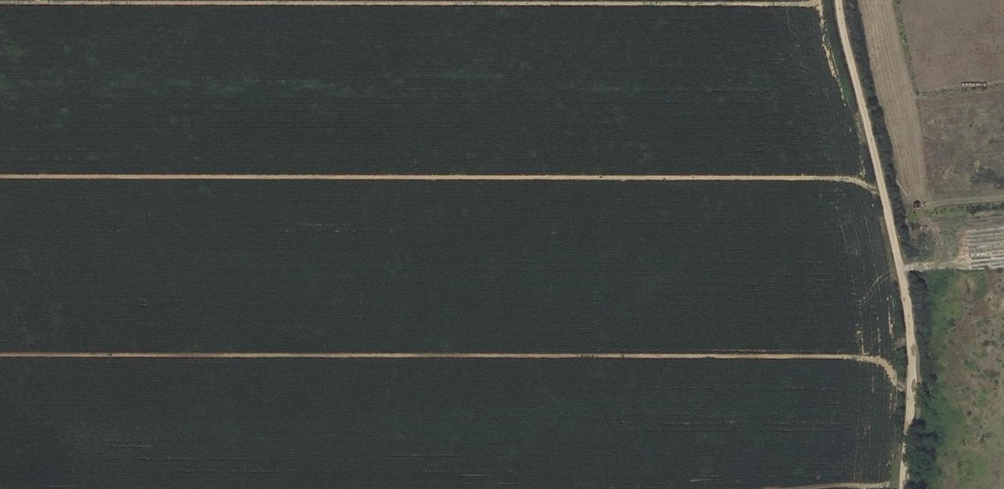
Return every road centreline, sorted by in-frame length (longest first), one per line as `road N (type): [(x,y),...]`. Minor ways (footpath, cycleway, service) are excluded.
road 1 (track): [(908,488),(912,376),(899,273),(840,0)]

